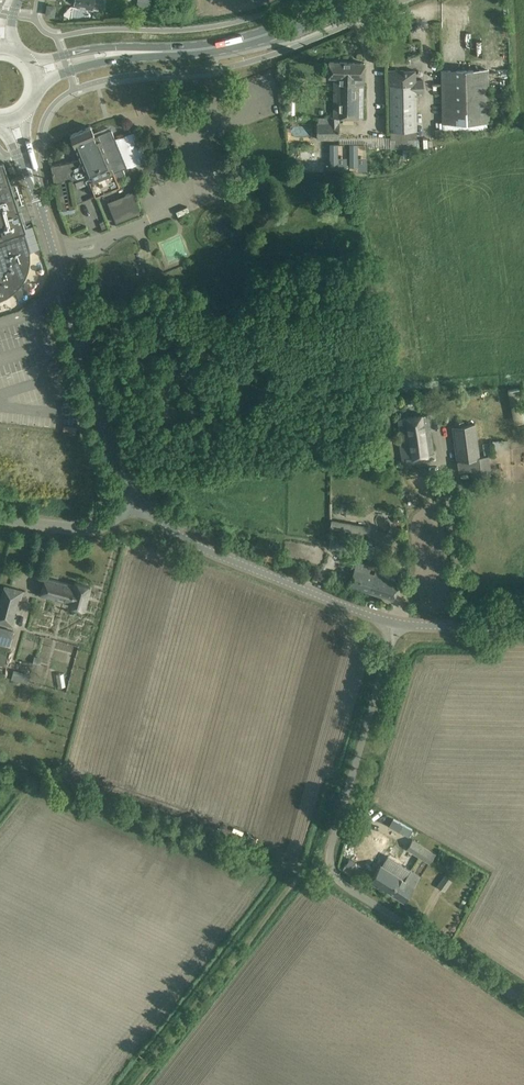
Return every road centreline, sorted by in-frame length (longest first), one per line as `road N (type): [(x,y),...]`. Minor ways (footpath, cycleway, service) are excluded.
road 1 (unclassified): [(523,1000),(346,882),(335,865),(334,843),(395,624)]
road 2 (unclassified): [(138,506),(35,186)]
road 3 (track): [(335,865),(291,889),(138,1084)]
road 4 (unclassified): [(395,624),(212,554),(138,506)]
road 5 (primary): [(163,52),(260,36),(350,0)]
road 6 (unclassified): [(138,506),(92,529),(0,519)]
road 7 (primary): [(163,52),(103,48),(31,63)]
road 8 (primary): [(38,85),(163,52)]
road 9 (unclassified): [(523,629),(395,624)]

